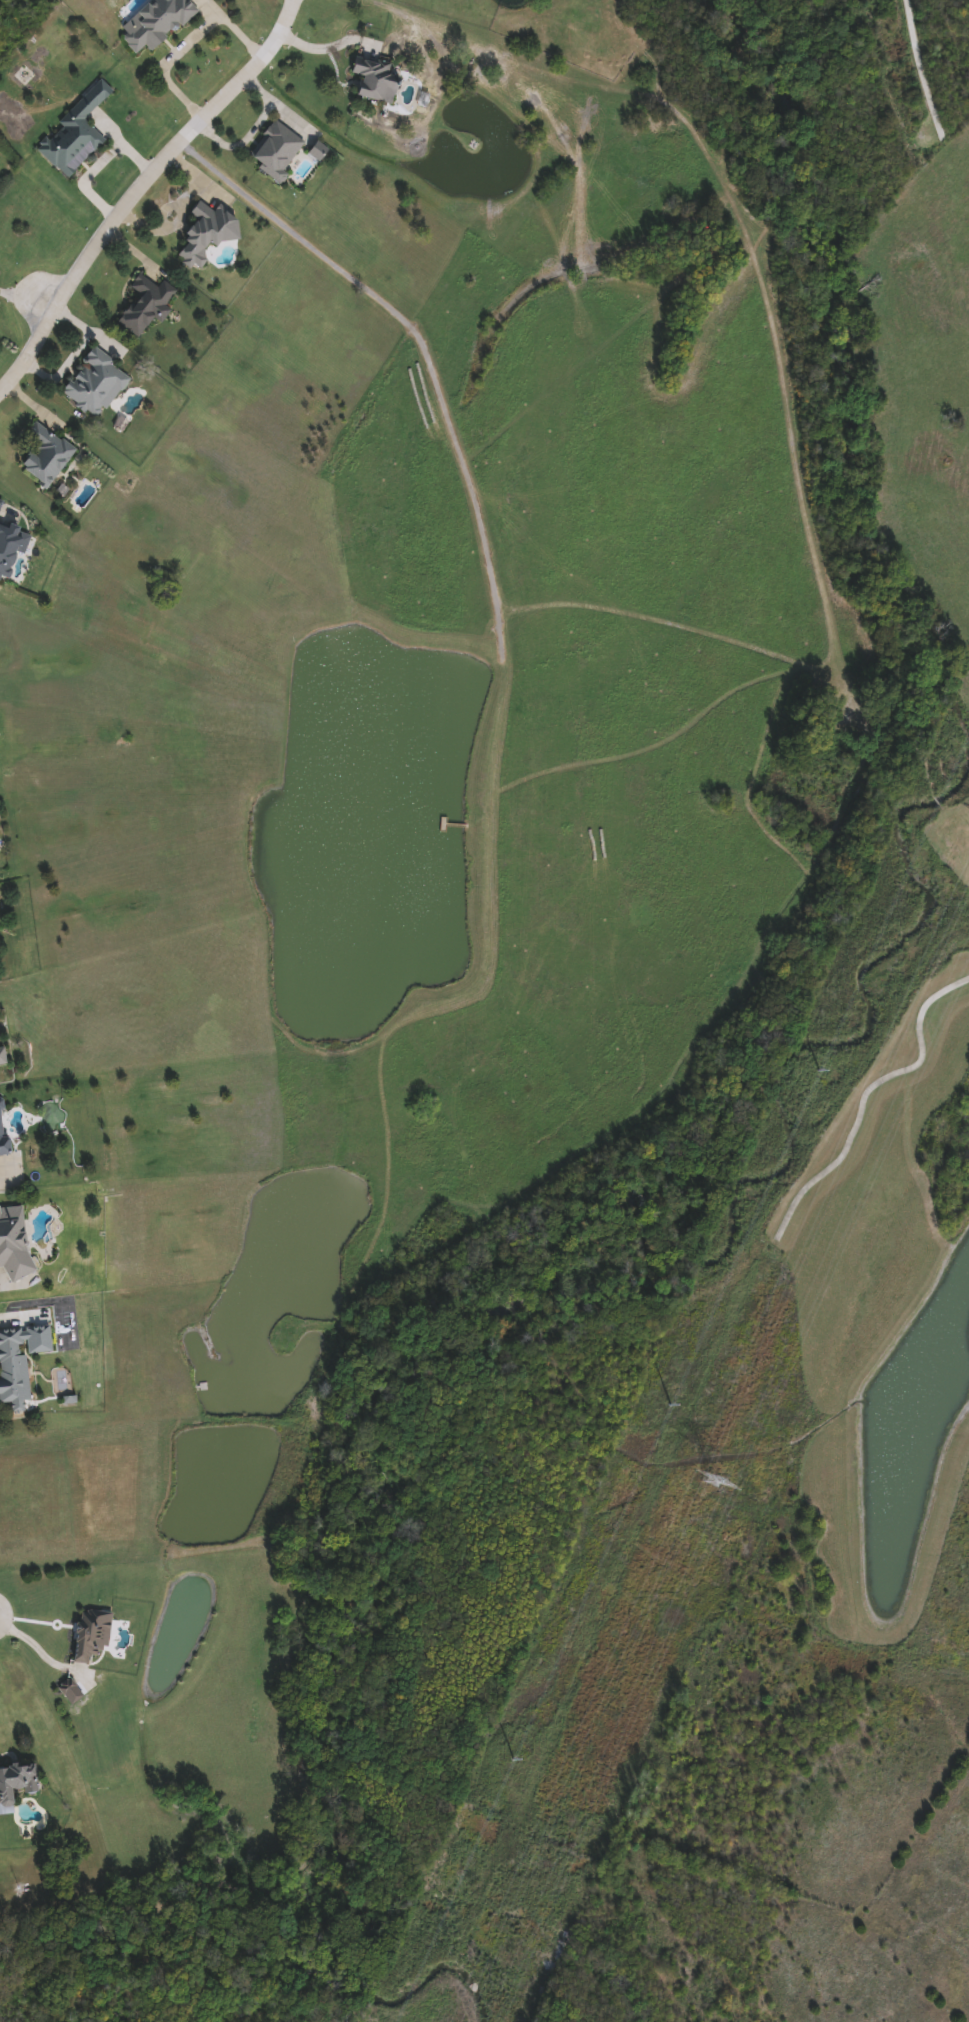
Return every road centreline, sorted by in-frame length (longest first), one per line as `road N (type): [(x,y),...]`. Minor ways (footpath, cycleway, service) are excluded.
road 1 (residential): [(0,401),(42,343),(48,312),(193,136),(273,60),(298,0)]

